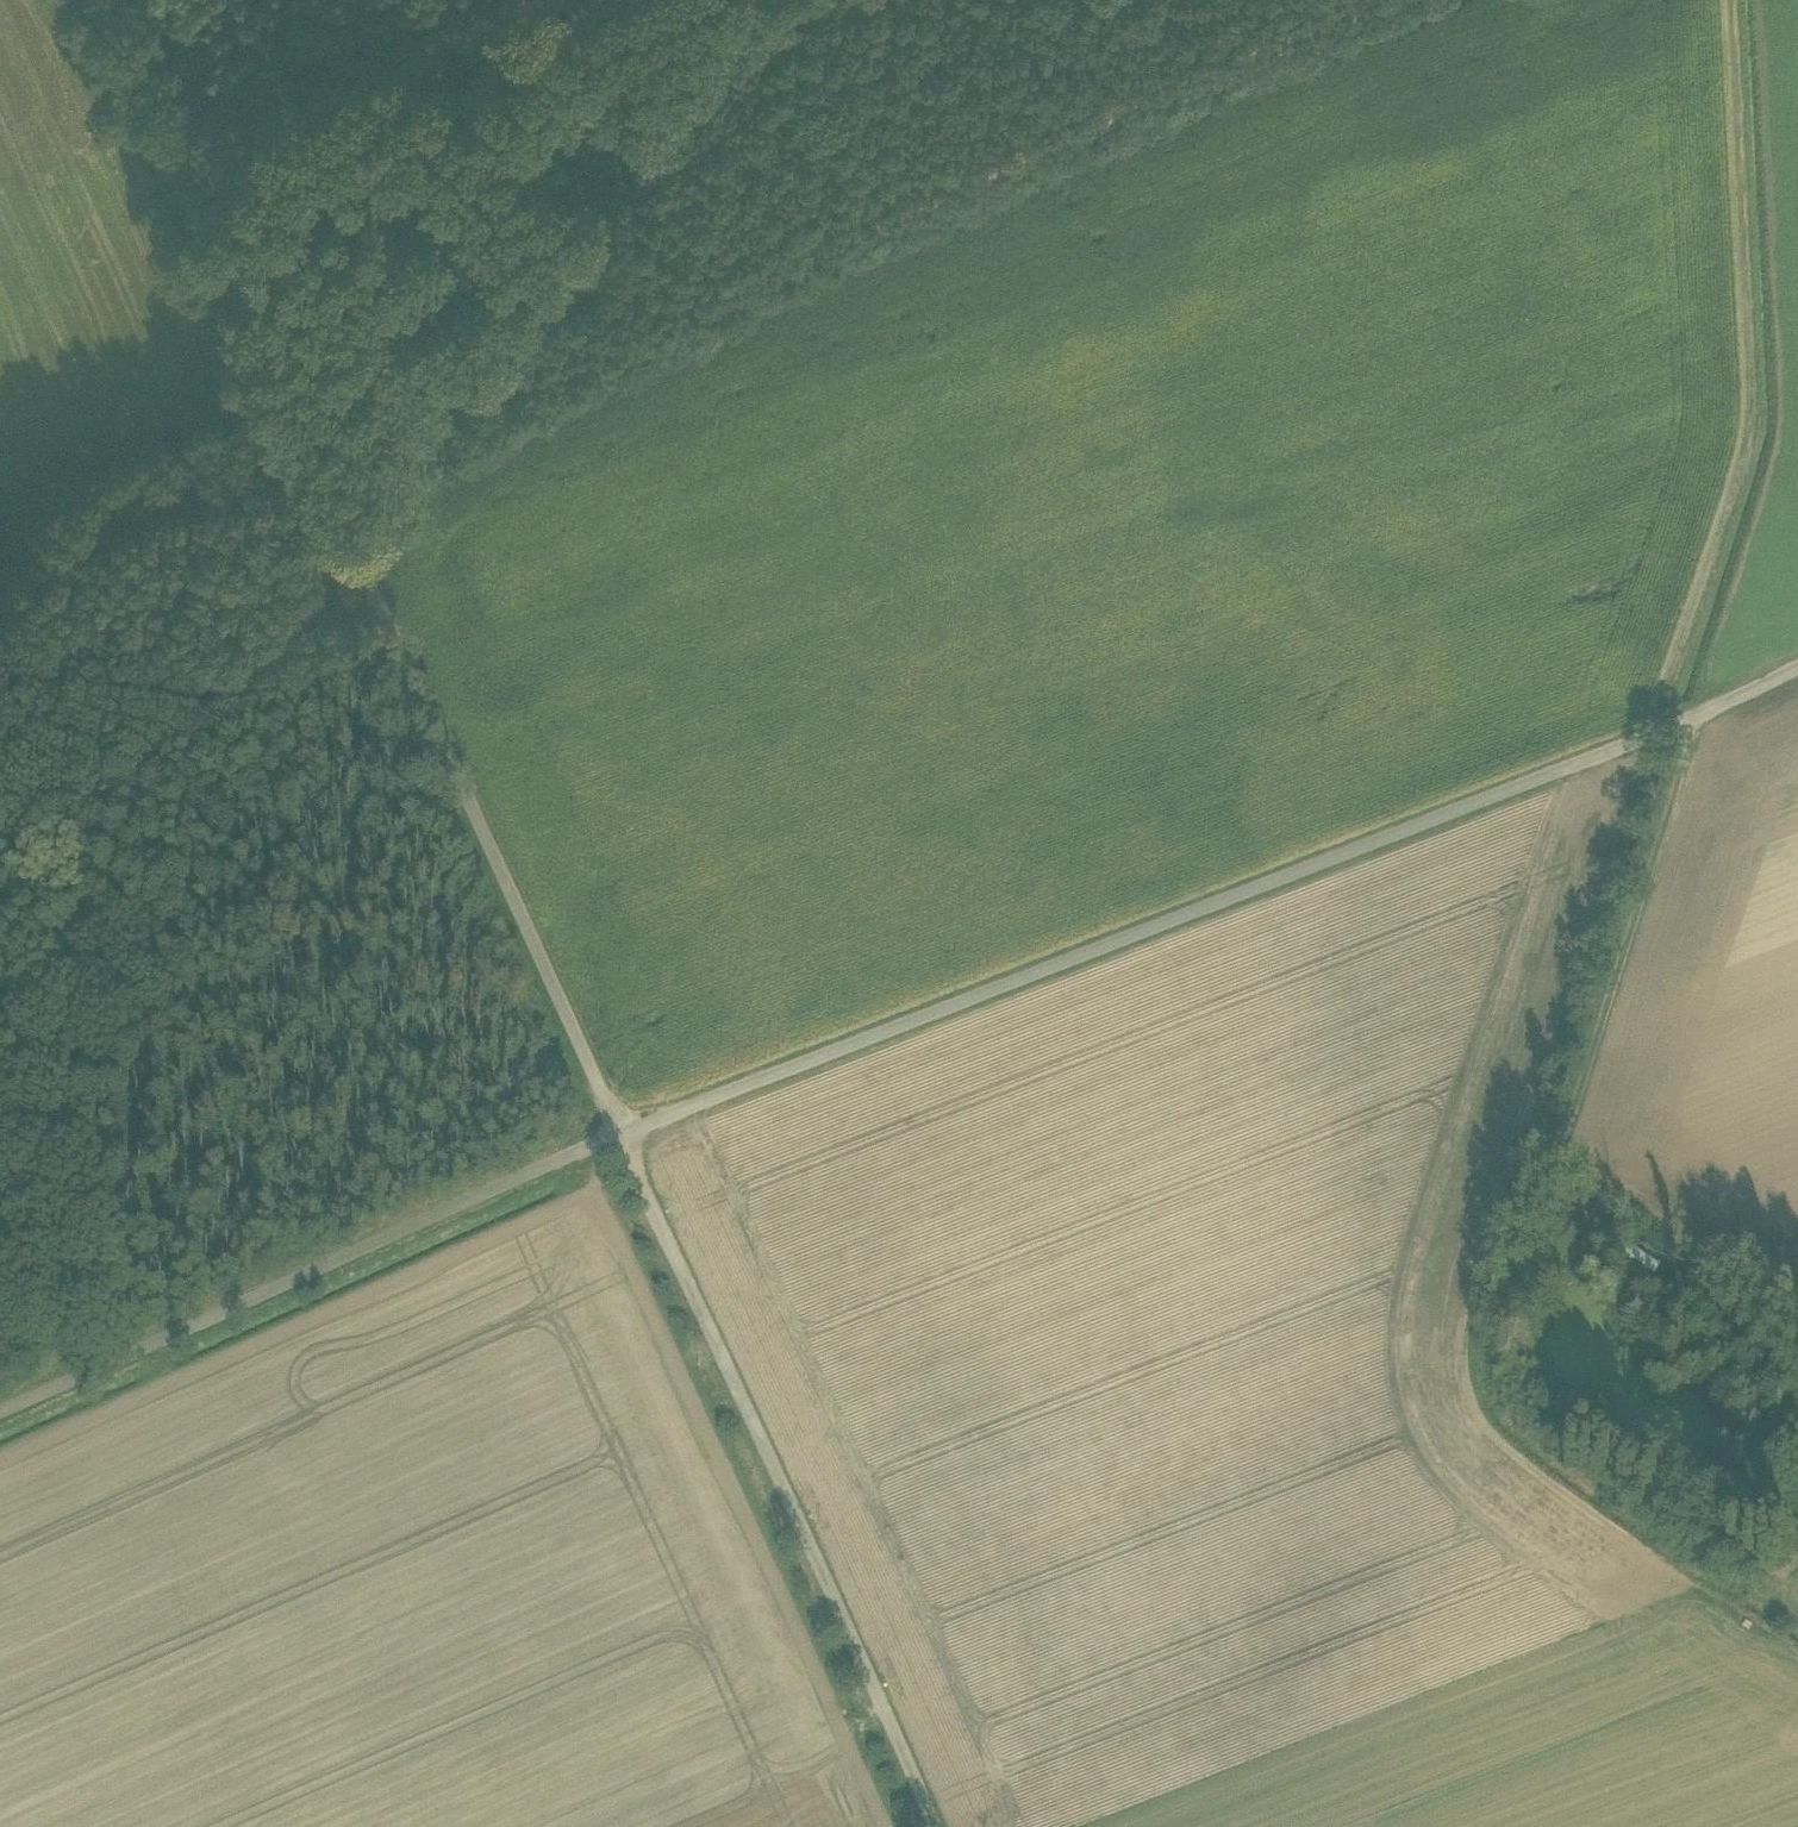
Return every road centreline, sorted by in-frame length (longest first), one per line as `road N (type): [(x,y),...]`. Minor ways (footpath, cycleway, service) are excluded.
road 1 (unclassified): [(1797,669),(1710,713),(618,1133)]
road 2 (unclassified): [(618,1133),(97,0)]
road 3 (unclassified): [(931,1826),(618,1133)]
road 4 (unclassified): [(618,1133),(0,1407)]

